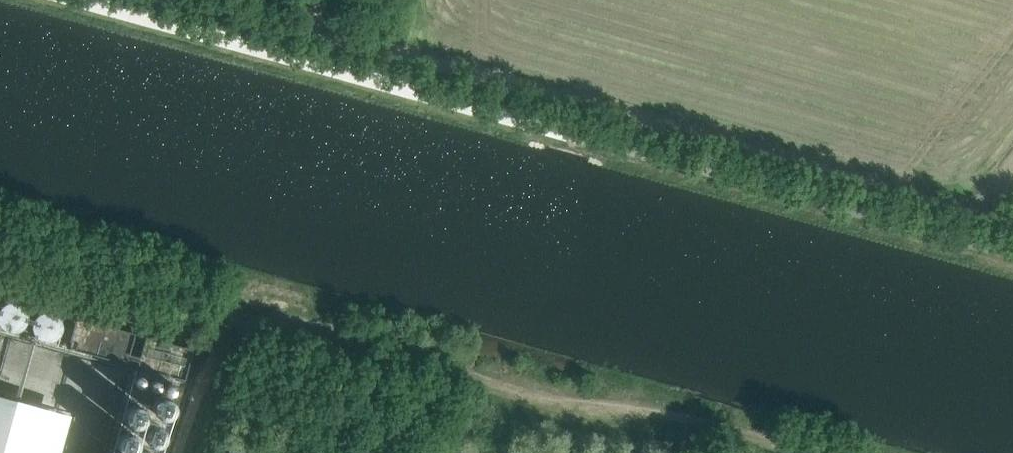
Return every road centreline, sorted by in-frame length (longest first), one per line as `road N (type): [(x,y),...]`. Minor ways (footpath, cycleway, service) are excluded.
road 1 (track): [(1012,225),(190,0)]
road 2 (track): [(233,322),(763,452)]
road 3 (track): [(233,322),(0,259)]
road 4 (track): [(189,452),(233,322)]

